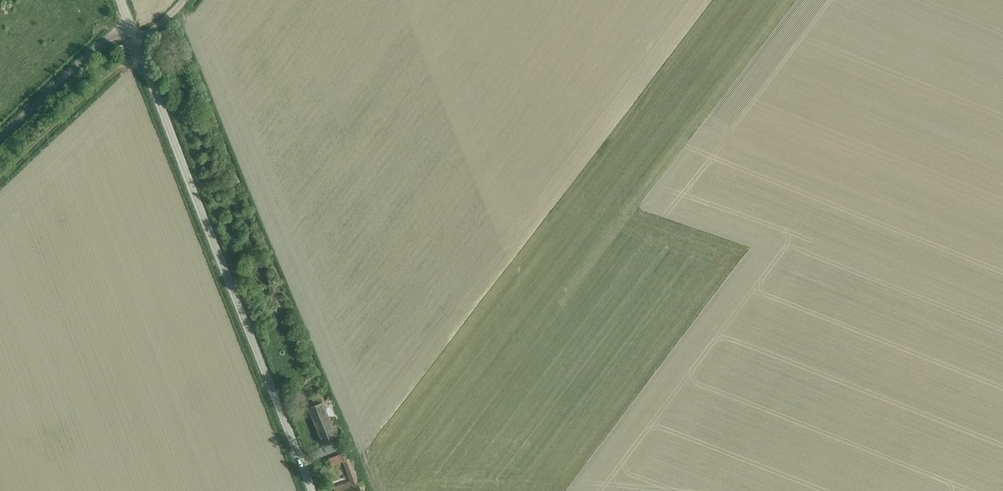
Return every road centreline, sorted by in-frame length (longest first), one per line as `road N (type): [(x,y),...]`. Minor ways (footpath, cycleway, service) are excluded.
road 1 (tertiary): [(313,490),(120,0)]
road 2 (track): [(0,137),(128,20)]

